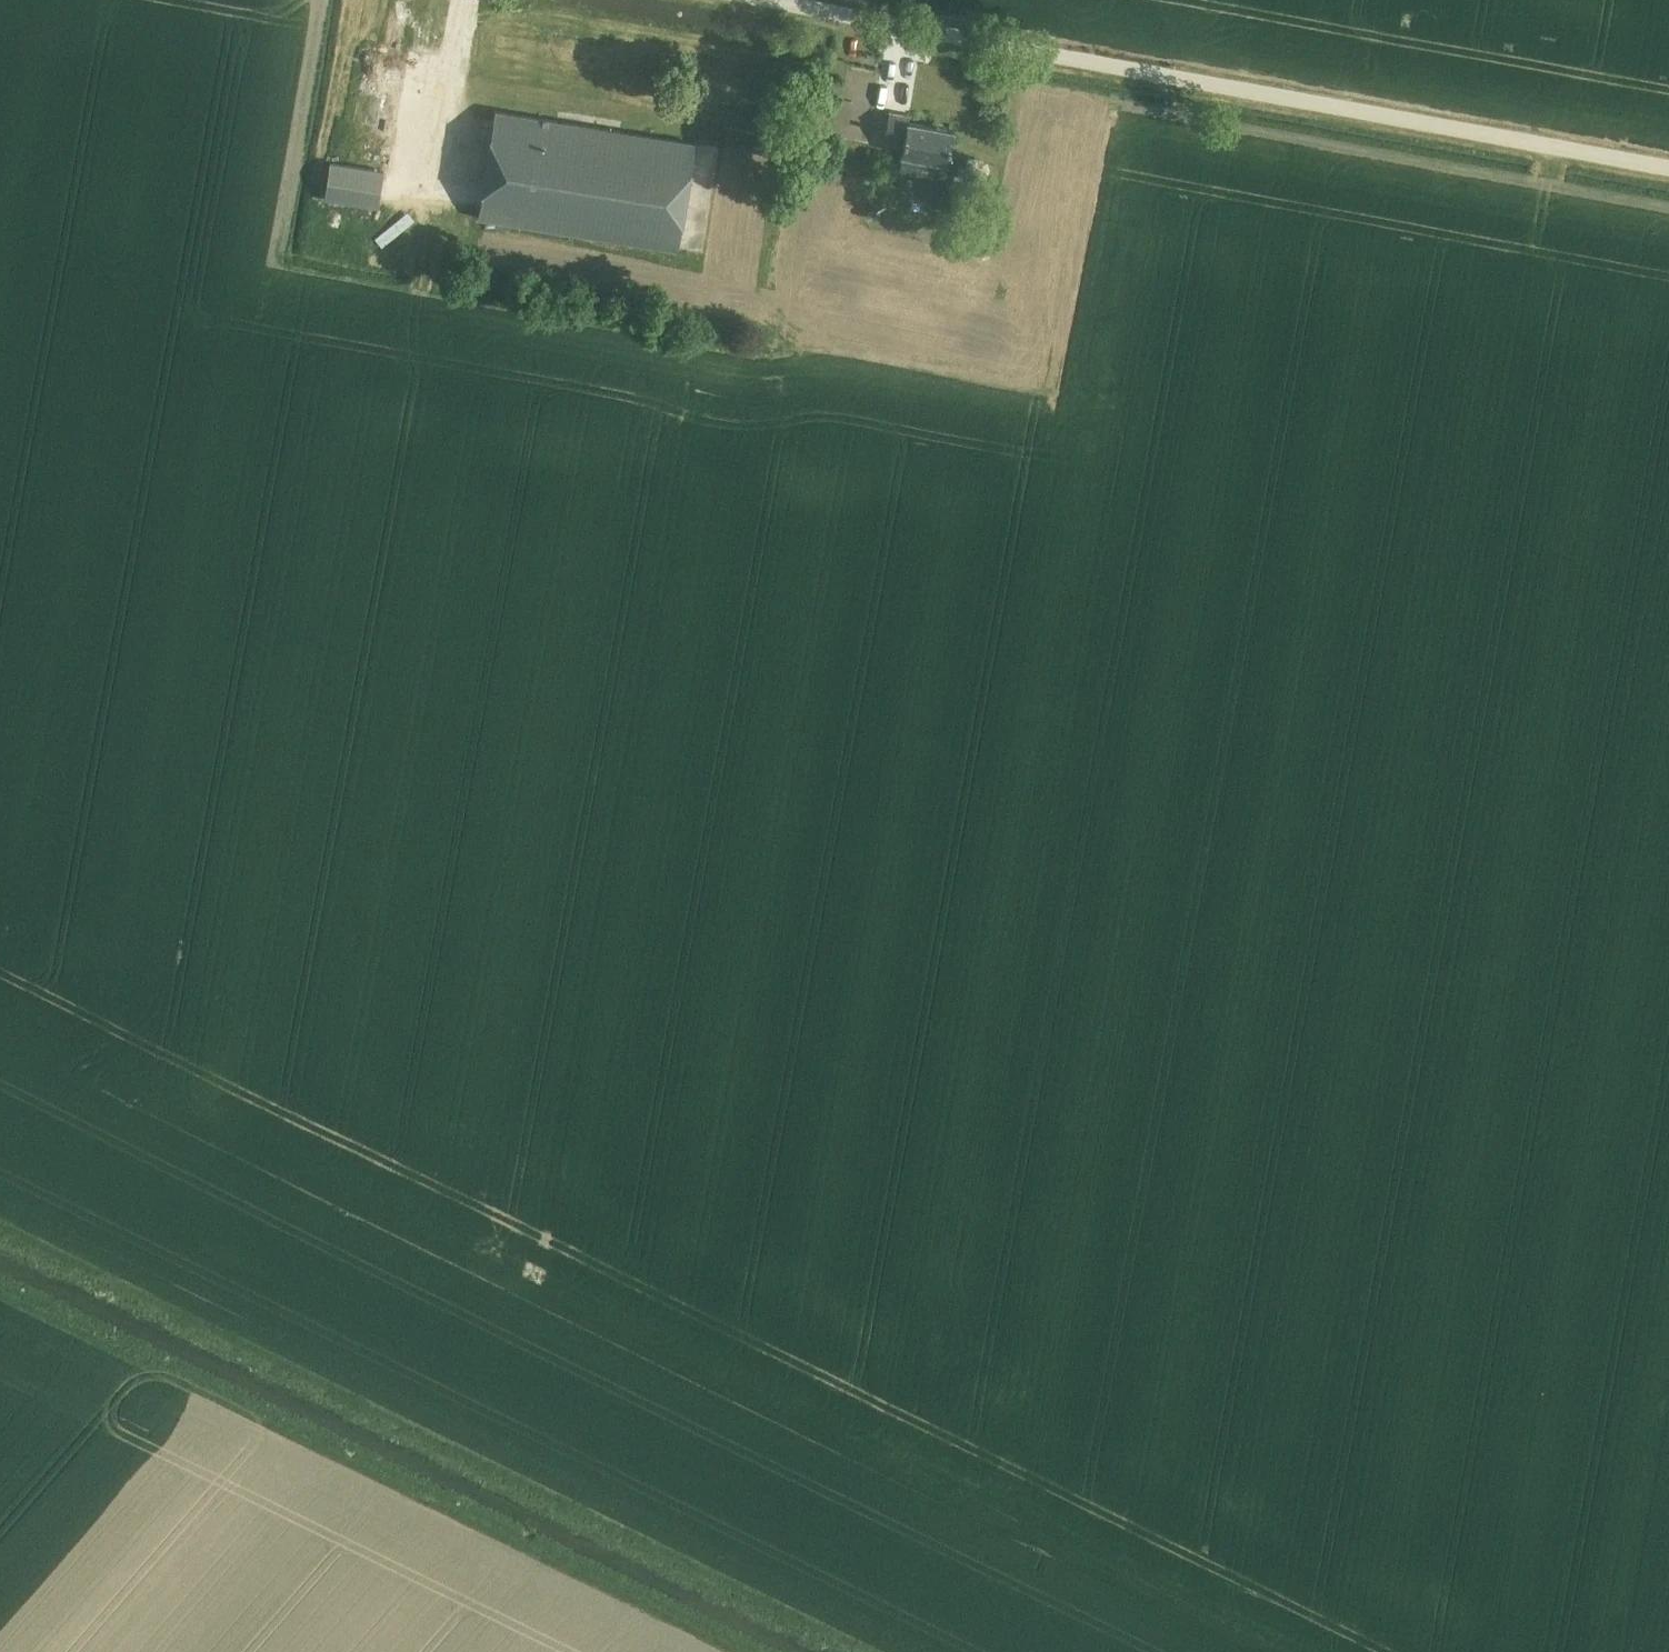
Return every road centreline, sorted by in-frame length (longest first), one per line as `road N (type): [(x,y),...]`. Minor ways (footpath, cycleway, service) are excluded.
road 1 (unclassified): [(1668,168),(765,0)]

